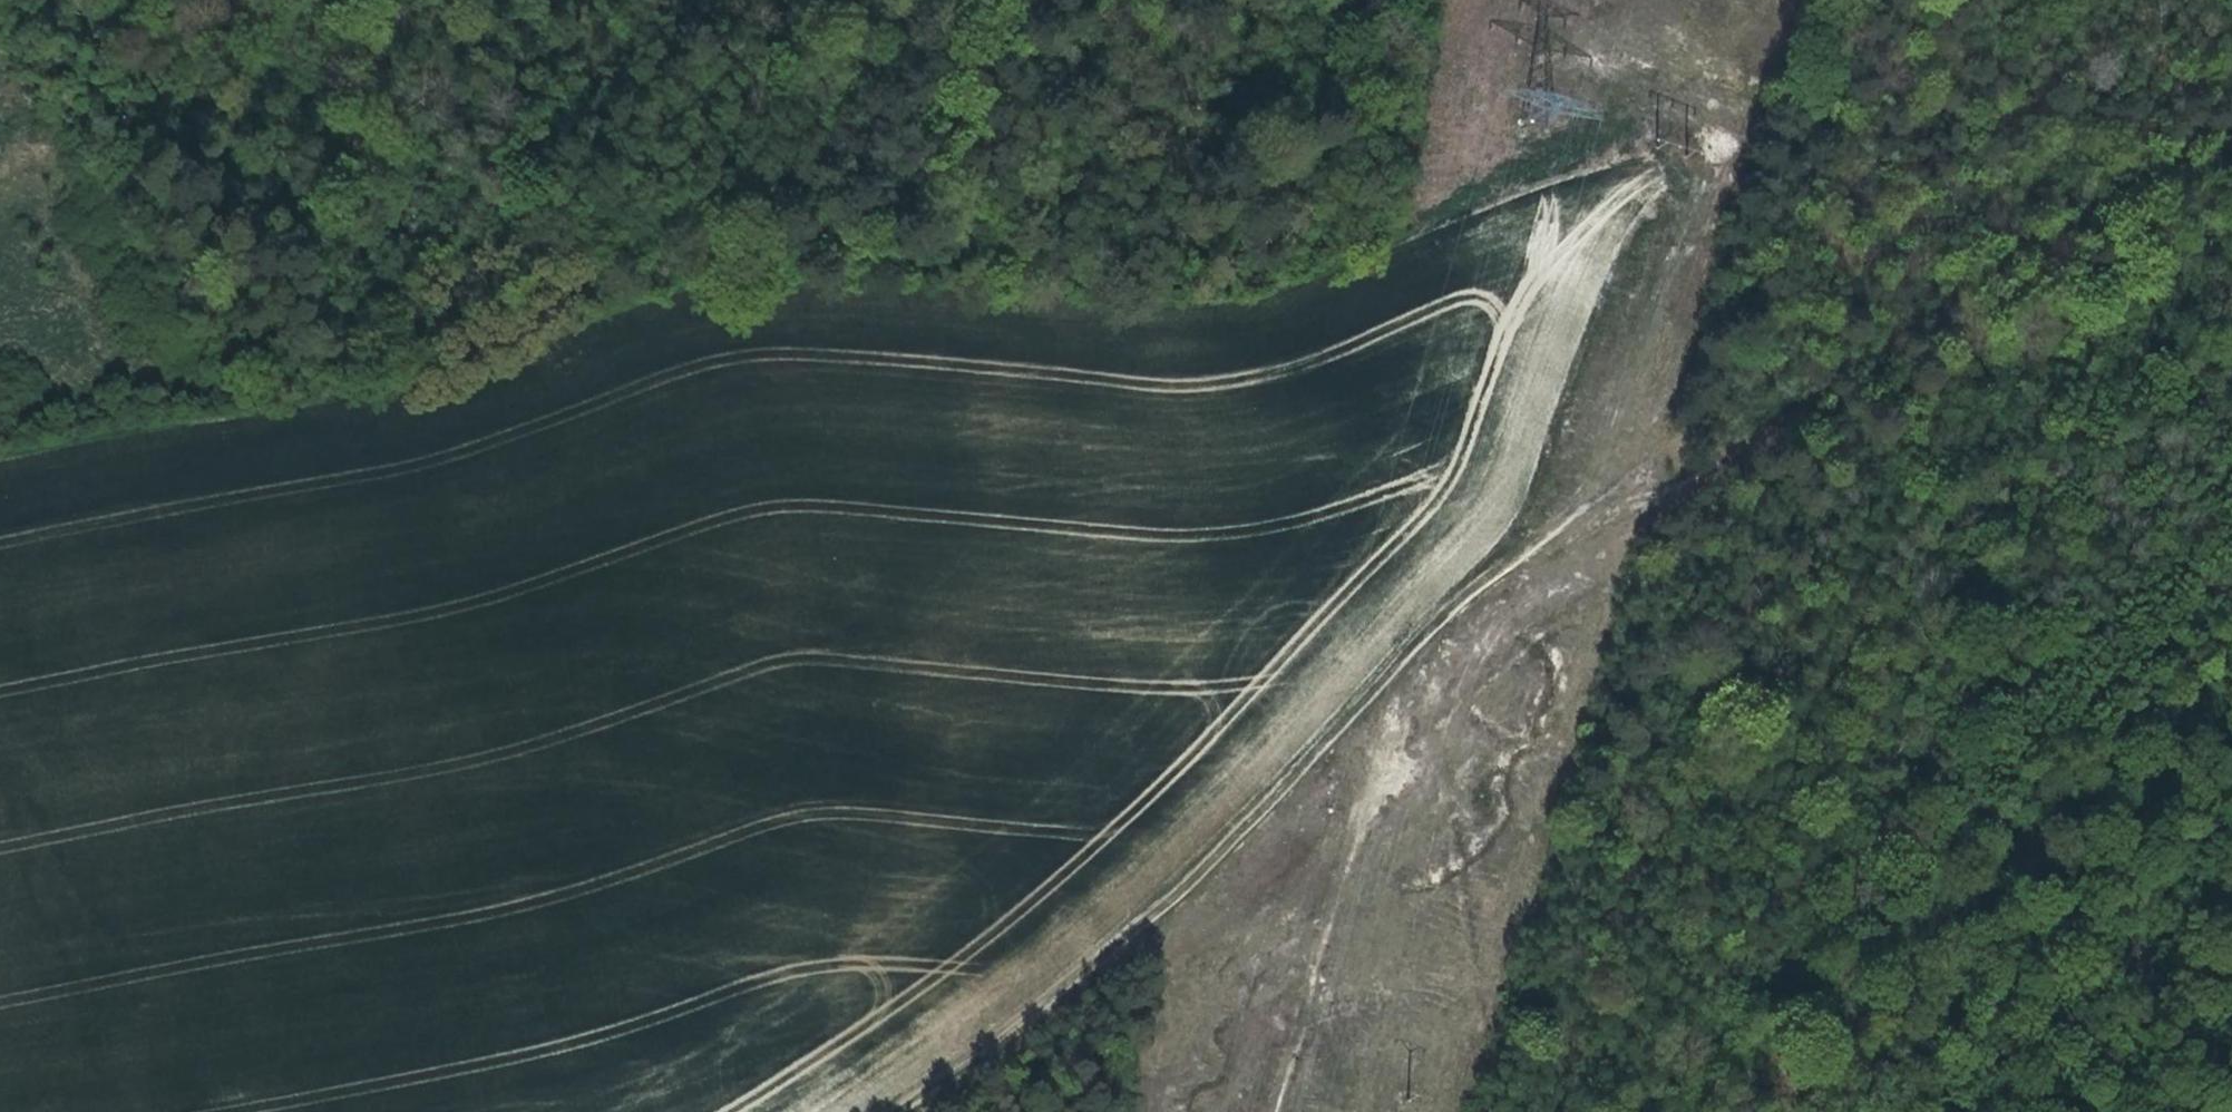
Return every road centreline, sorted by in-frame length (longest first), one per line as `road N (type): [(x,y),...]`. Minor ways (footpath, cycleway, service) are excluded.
road 1 (track): [(904,1111),(1391,675),(1503,563),(1613,477)]
road 2 (track): [(1693,1111),(1770,1012),(2231,598)]

